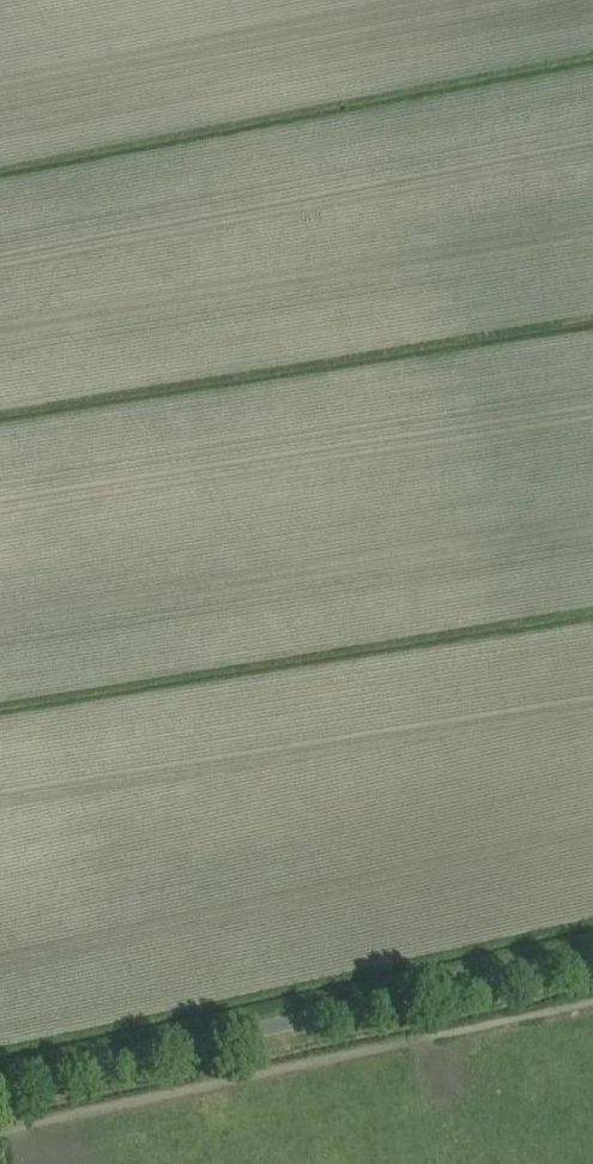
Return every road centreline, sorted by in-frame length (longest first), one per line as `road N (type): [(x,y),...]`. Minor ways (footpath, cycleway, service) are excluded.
road 1 (unclassified): [(0,1085),(592,956)]

